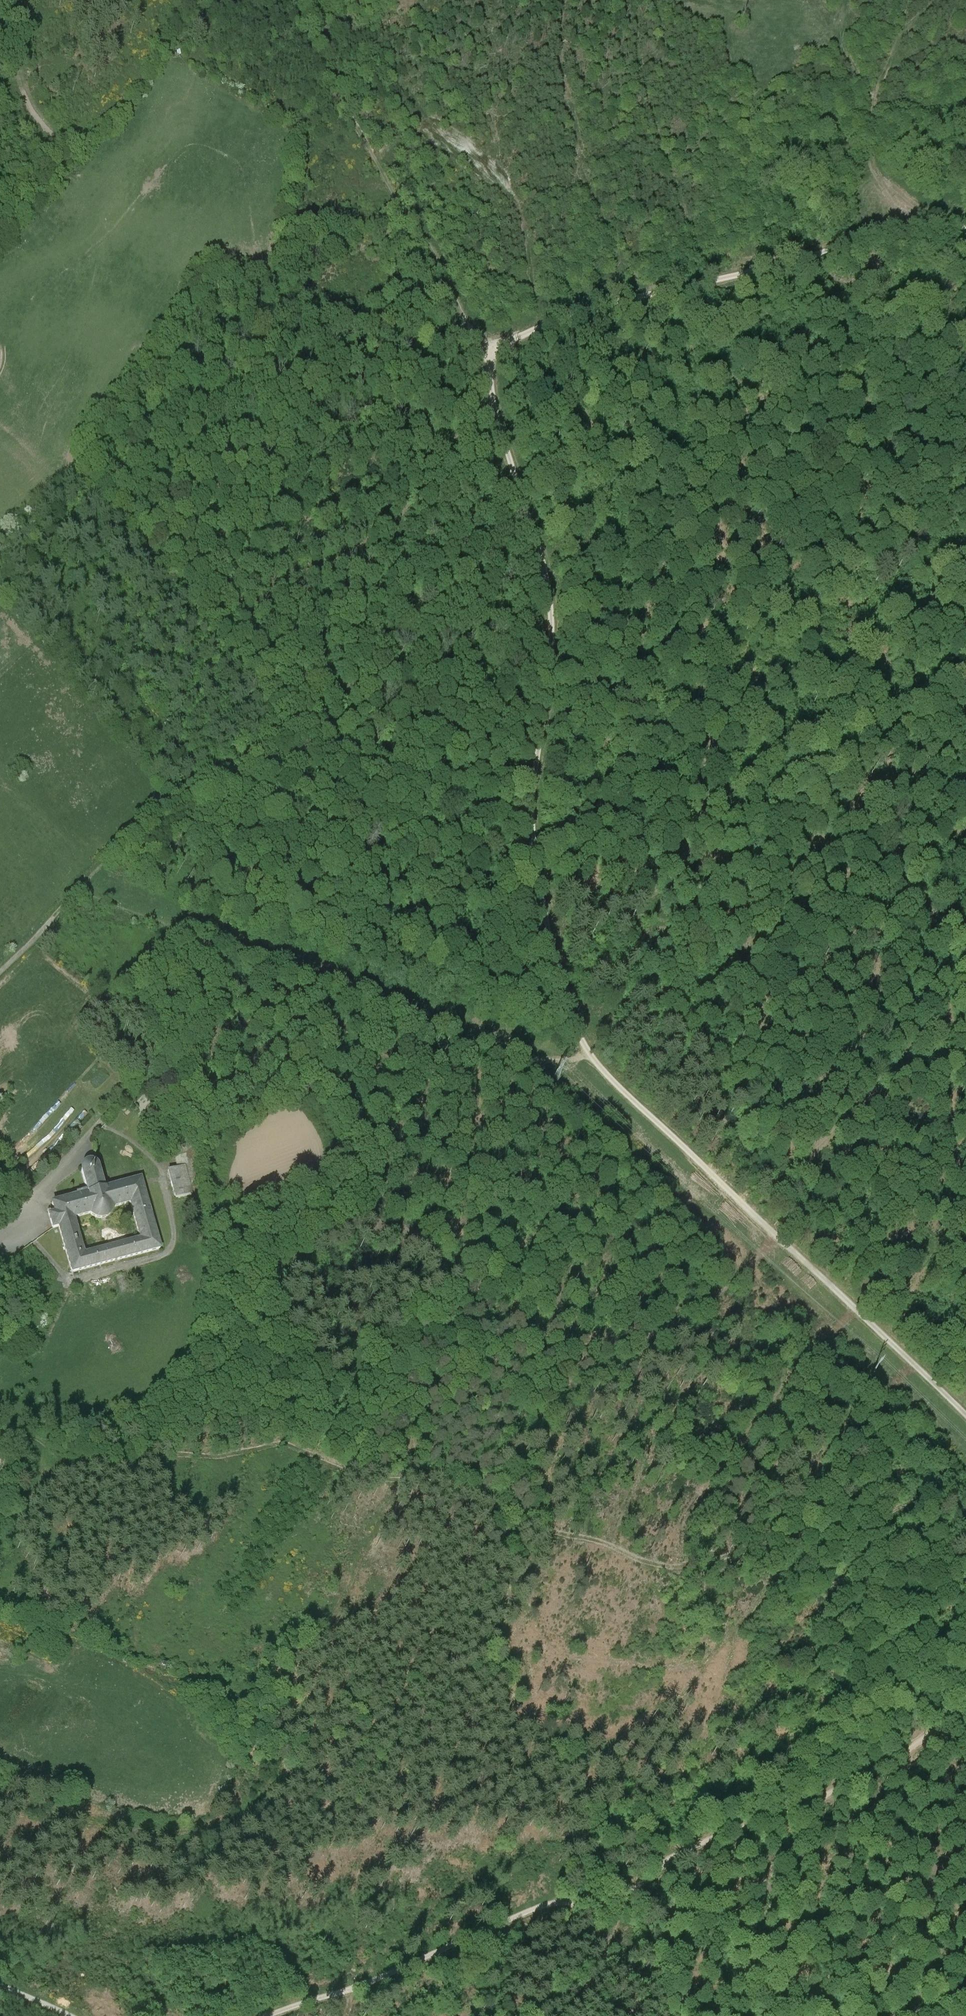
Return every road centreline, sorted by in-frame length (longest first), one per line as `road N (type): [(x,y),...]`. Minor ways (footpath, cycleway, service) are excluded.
road 1 (track): [(965,1424),(581,1037),(534,853),(551,604),(492,367),(514,338),(584,310),(792,260),(925,218),(951,219),(965,231)]
road 2 (track): [(965,1711),(822,1799),(688,1848),(622,1901),(542,1905),(382,1977),(266,2015)]
road 3 (track): [(494,355),(471,332),(438,259),(388,187),(291,0)]
road 4 (track): [(0,1233),(183,1037)]
road 5 (track): [(0,971),(185,798)]
road 6 (track): [(0,1438),(138,1448)]

